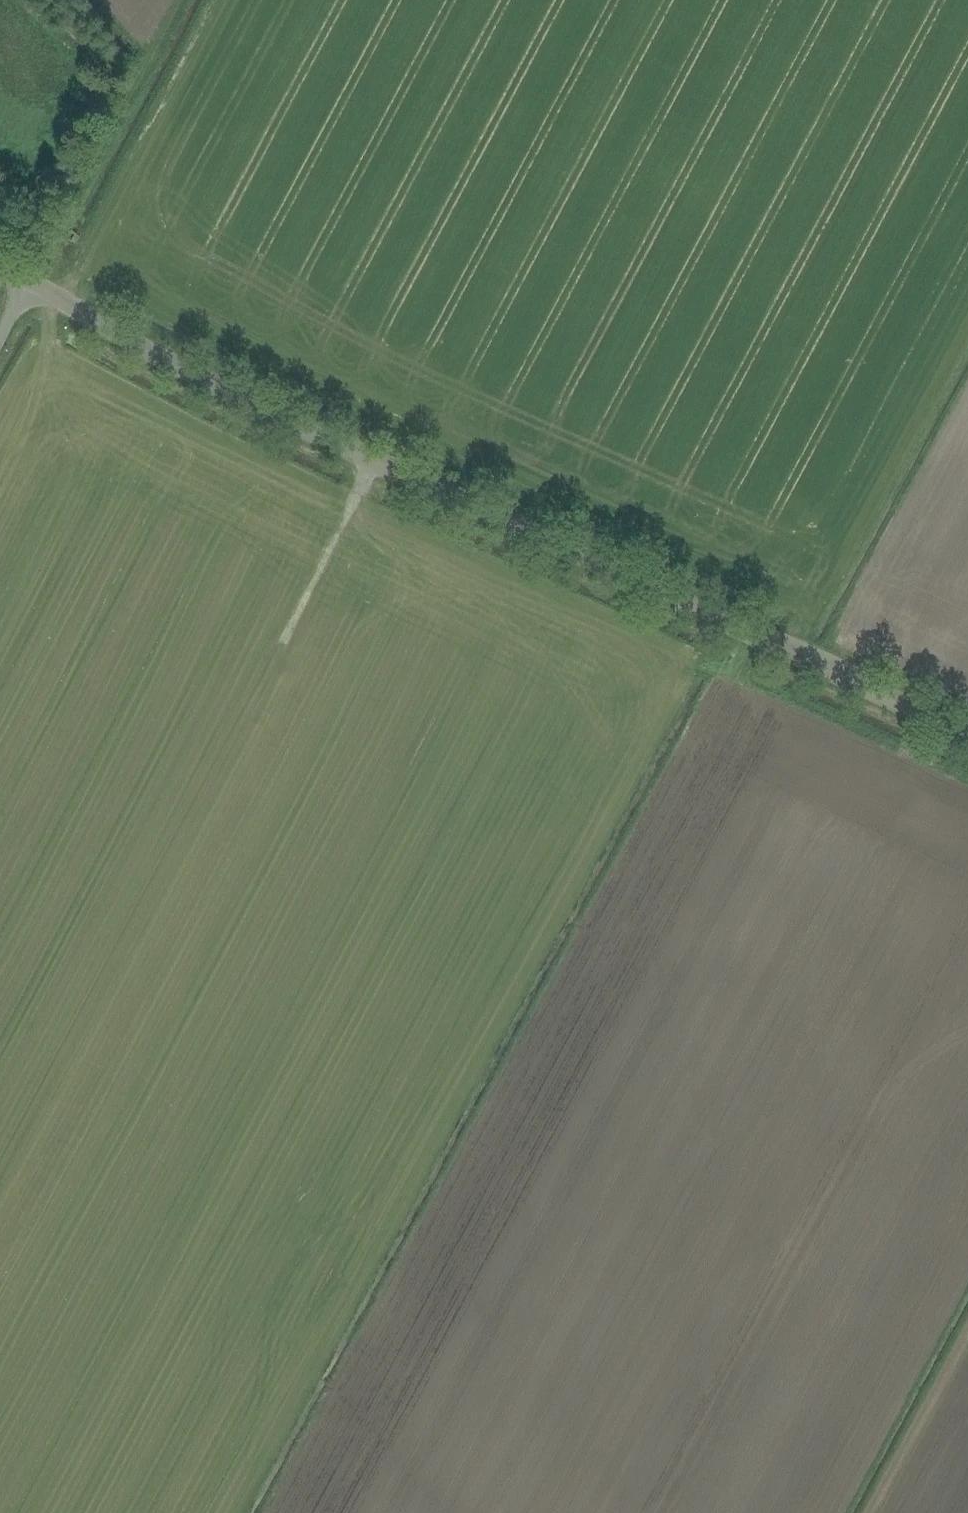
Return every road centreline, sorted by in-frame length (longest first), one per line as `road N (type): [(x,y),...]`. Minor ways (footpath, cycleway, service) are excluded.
road 1 (tertiary): [(967,732),(79,315),(26,282)]

